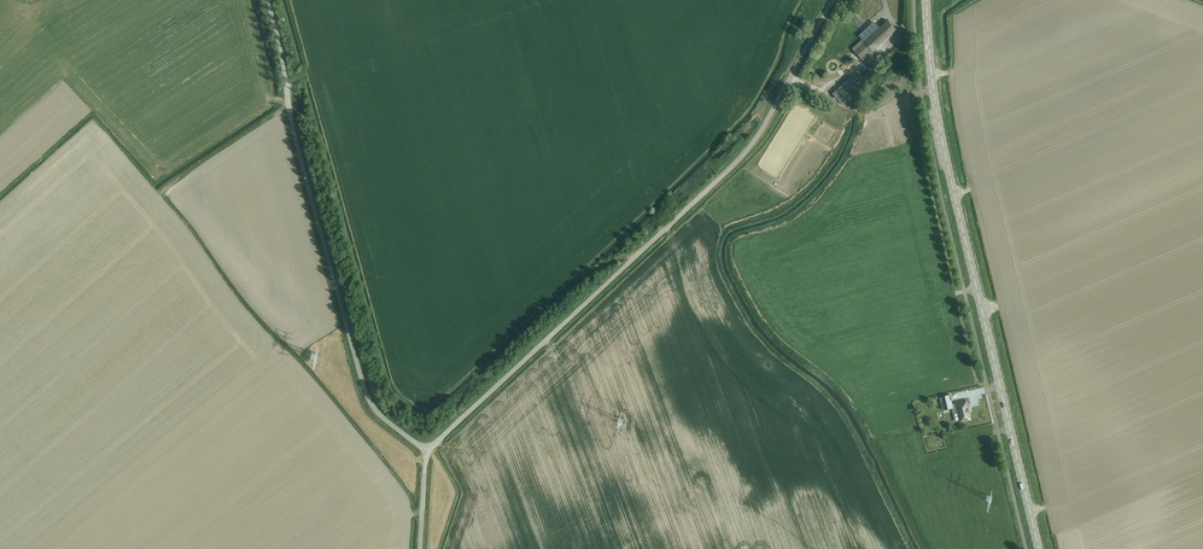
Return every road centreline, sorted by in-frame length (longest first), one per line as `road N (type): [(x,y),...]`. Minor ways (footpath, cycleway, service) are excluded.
road 1 (unclassified): [(427,451),(736,165),(768,125),(832,0)]
road 2 (secondary): [(1037,548),(941,142),(926,0)]
road 3 (unclassified): [(427,451),(369,399),(288,106),(268,0)]

